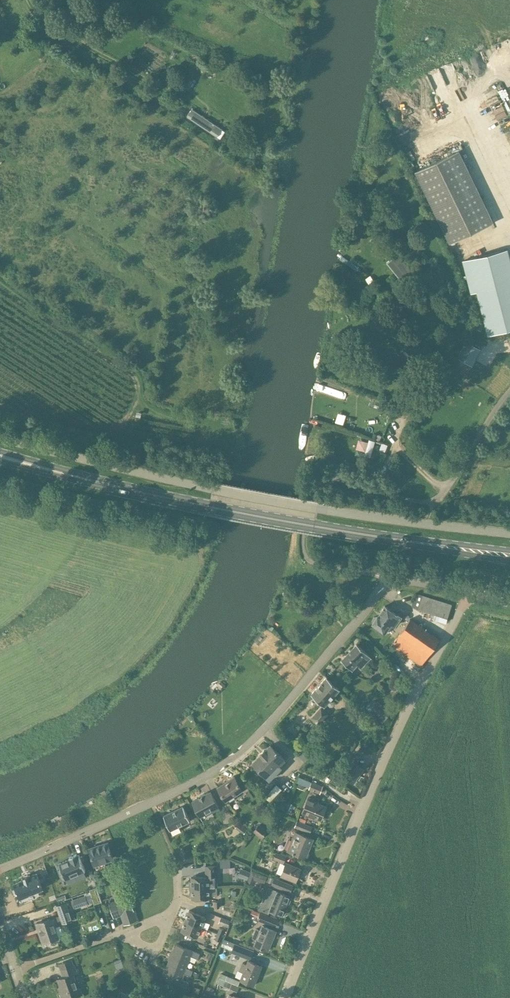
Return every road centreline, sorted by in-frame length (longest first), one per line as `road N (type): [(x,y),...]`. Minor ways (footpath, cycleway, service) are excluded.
road 1 (unclassified): [(509,533),(317,510),(0,437)]
road 2 (residential): [(0,868),(231,759),(388,584)]
road 3 (residential): [(286,997),(375,780),(469,594)]
road 4 (primary): [(314,526),(11,461)]
road 5 (primary): [(314,526),(509,555)]
road 6 (residential): [(434,503),(509,388)]

